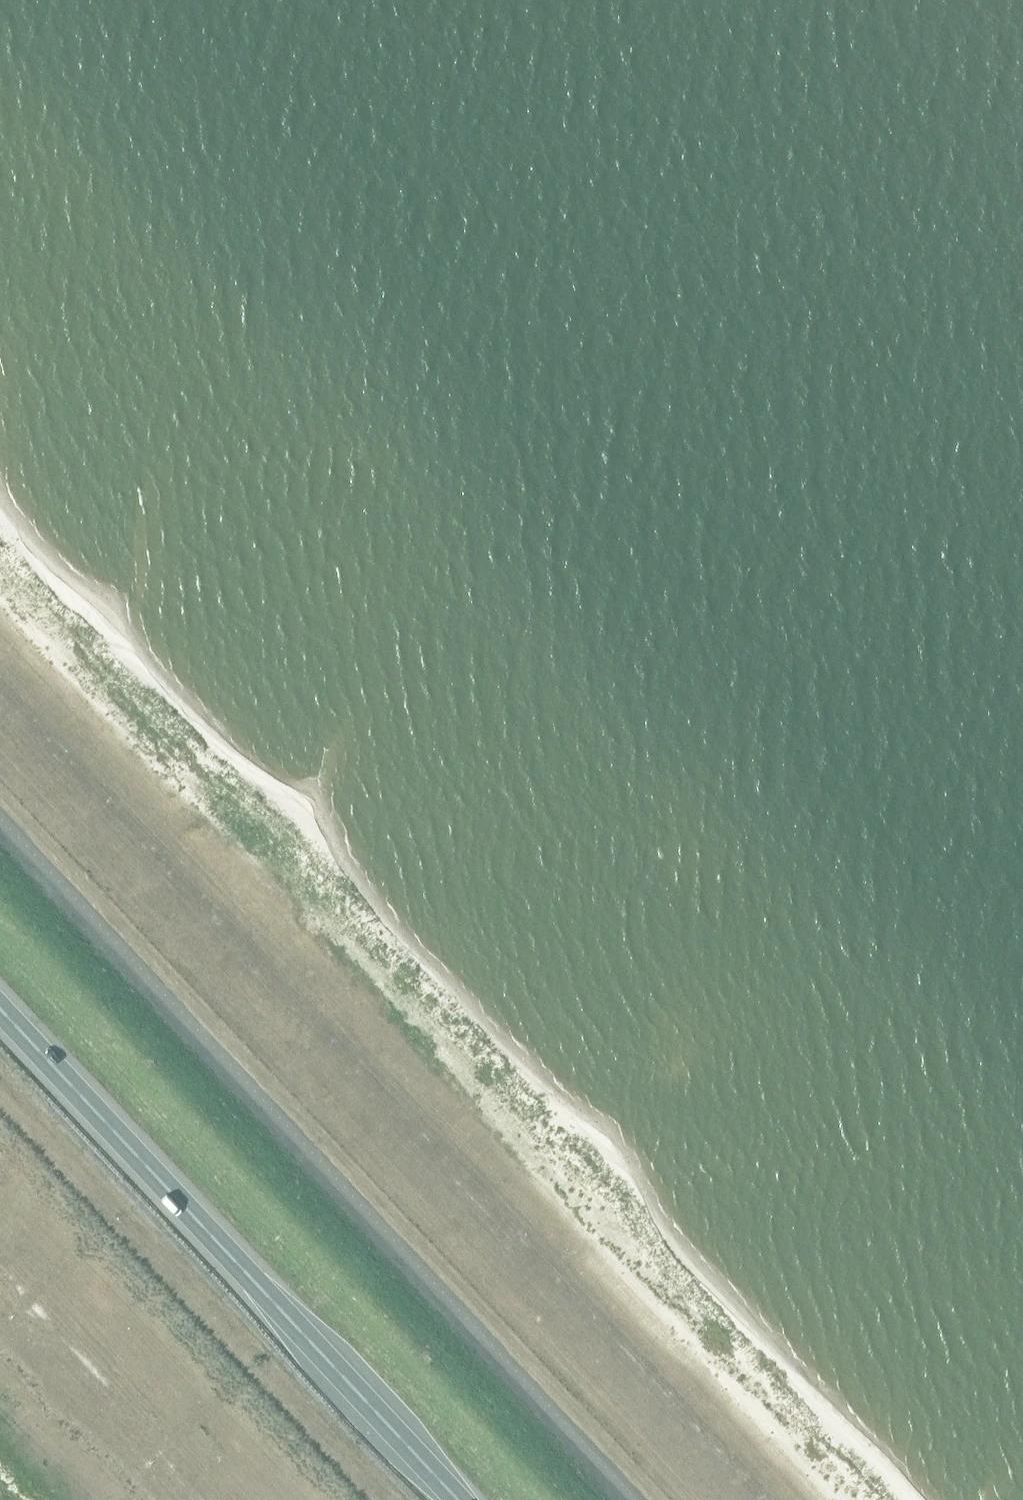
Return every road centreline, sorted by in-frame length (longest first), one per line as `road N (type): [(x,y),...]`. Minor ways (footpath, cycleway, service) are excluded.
road 1 (trunk): [(457,1499),(0,1011)]

